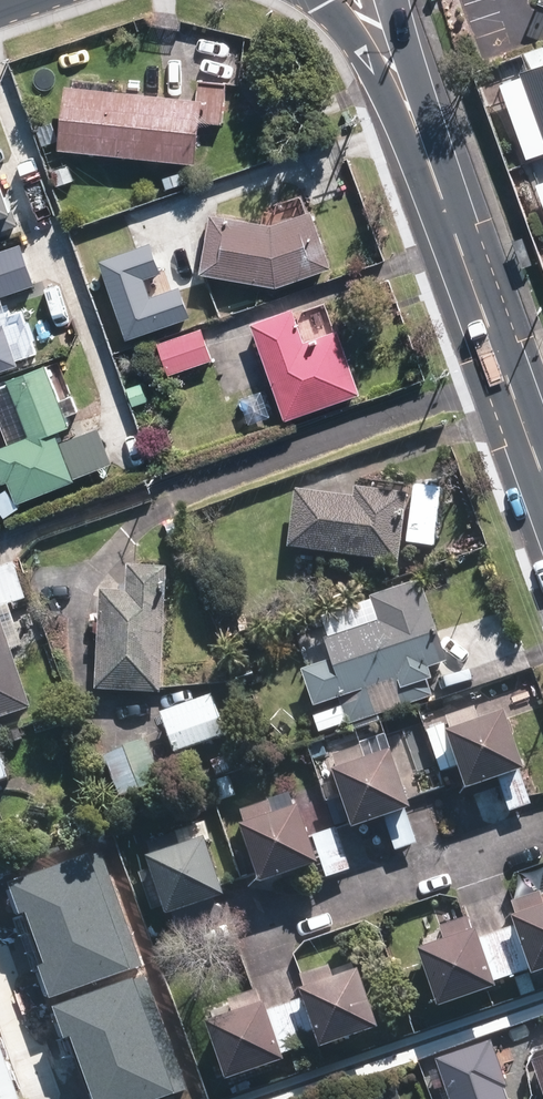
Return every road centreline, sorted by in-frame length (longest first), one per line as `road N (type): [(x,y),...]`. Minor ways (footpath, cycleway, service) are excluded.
road 1 (secondary): [(410,123),(542,507)]
road 2 (secondary): [(410,123),(326,0)]
road 3 (secondary): [(390,0),(410,123)]

